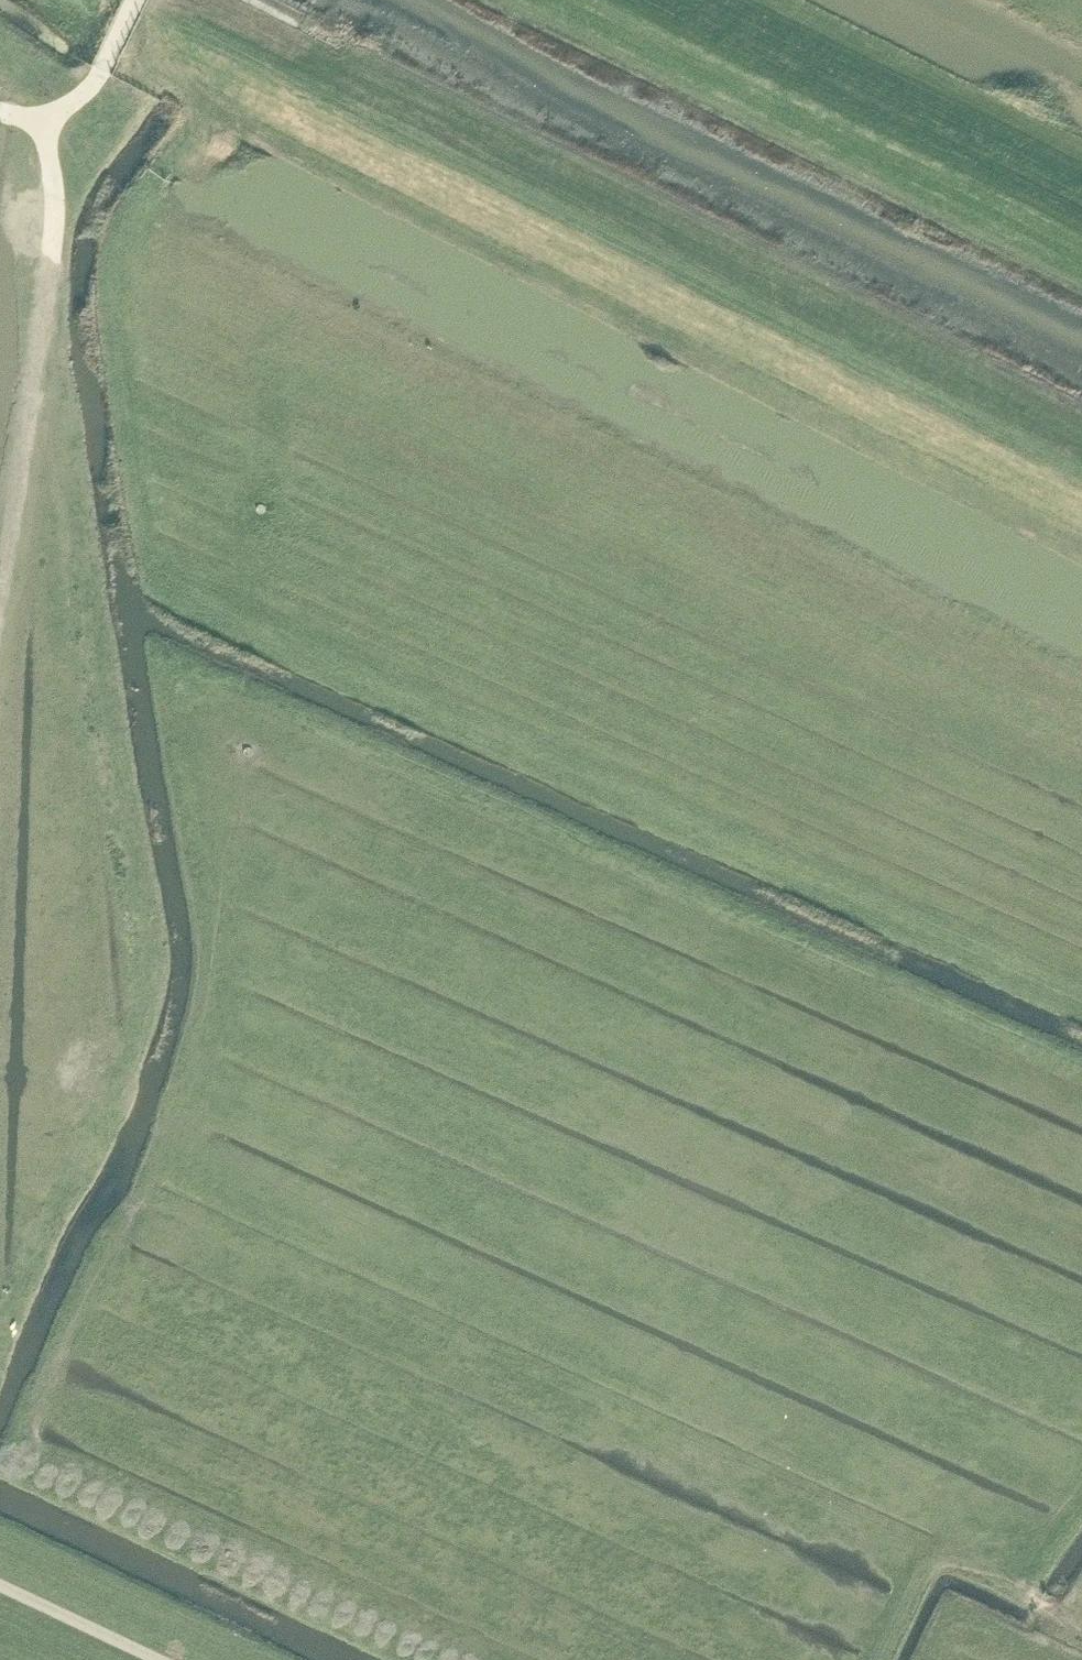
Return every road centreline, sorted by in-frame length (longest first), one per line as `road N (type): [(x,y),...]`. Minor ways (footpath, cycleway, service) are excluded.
road 1 (track): [(0,587),(53,222),(44,135),(50,115),(89,85),(131,0)]

